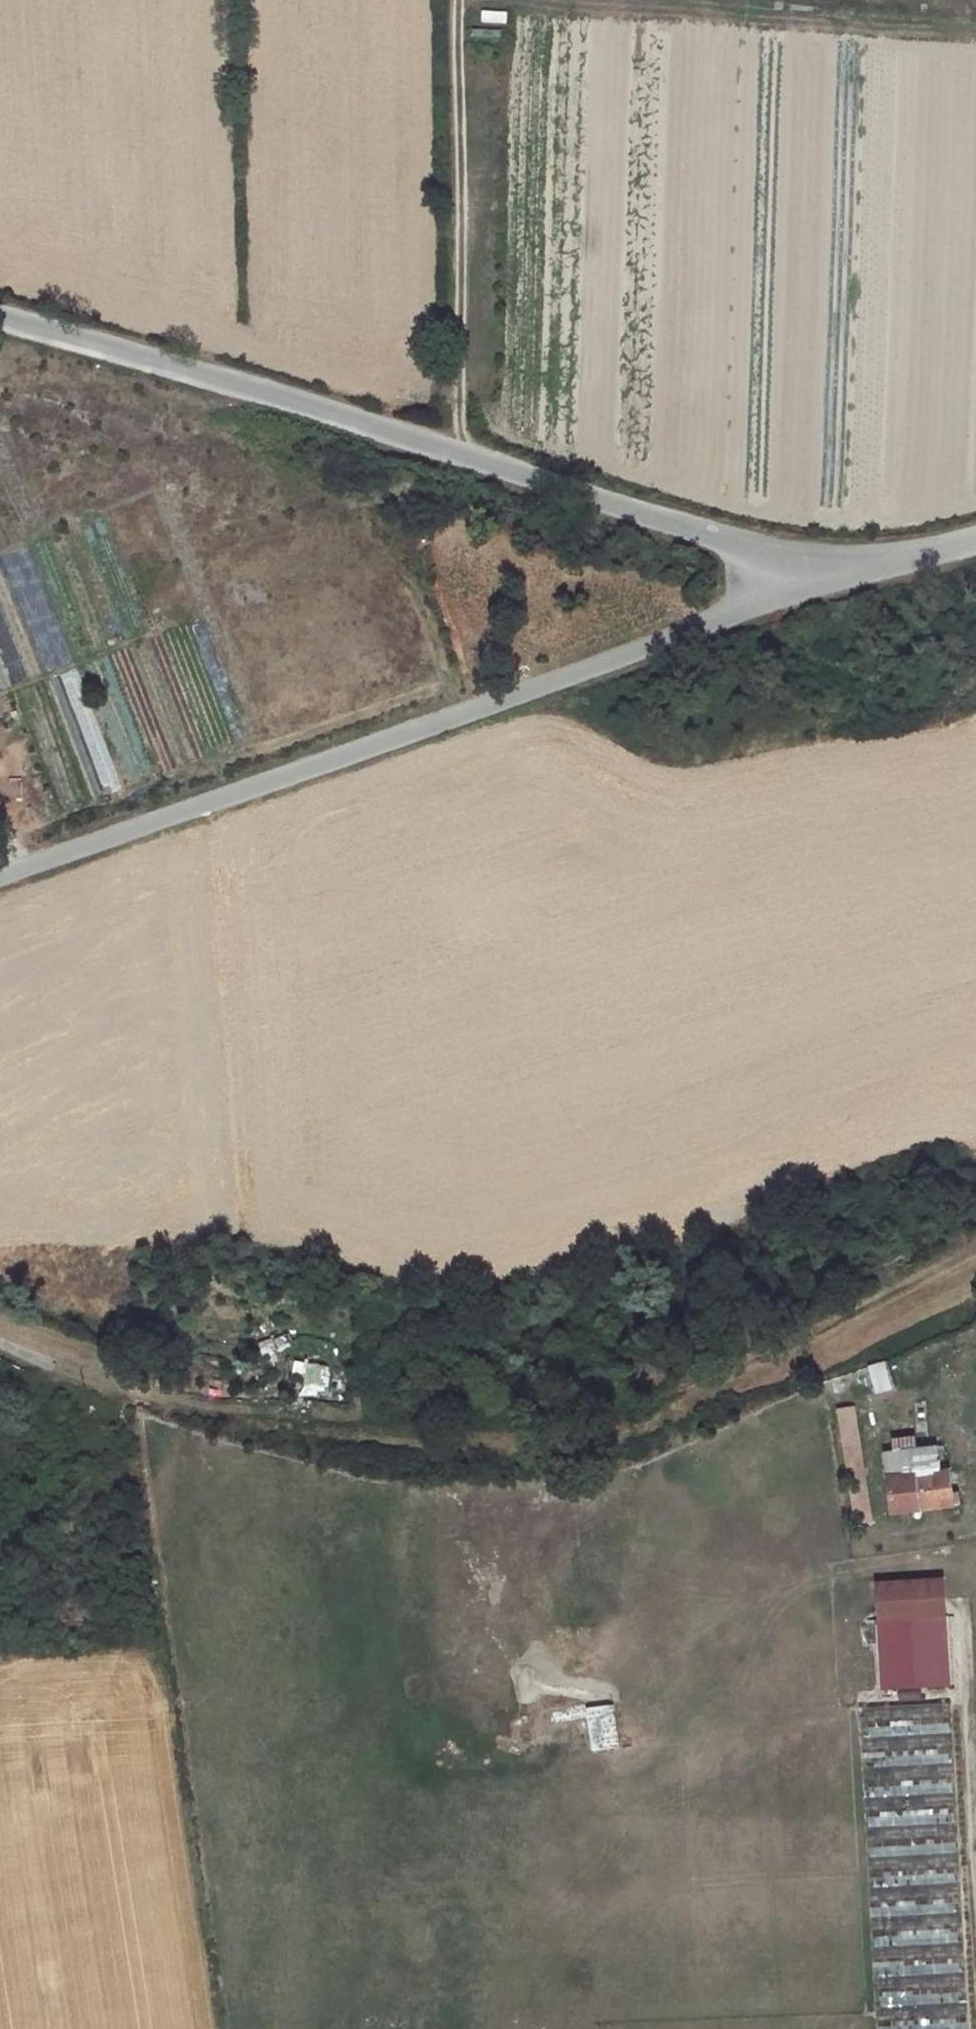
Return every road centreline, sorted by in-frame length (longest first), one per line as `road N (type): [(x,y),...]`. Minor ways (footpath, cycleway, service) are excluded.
road 1 (unclassified): [(0,878),(821,582)]
road 2 (unclassified): [(0,321),(459,446),(821,582)]
road 3 (unclassified): [(821,582),(975,530)]

